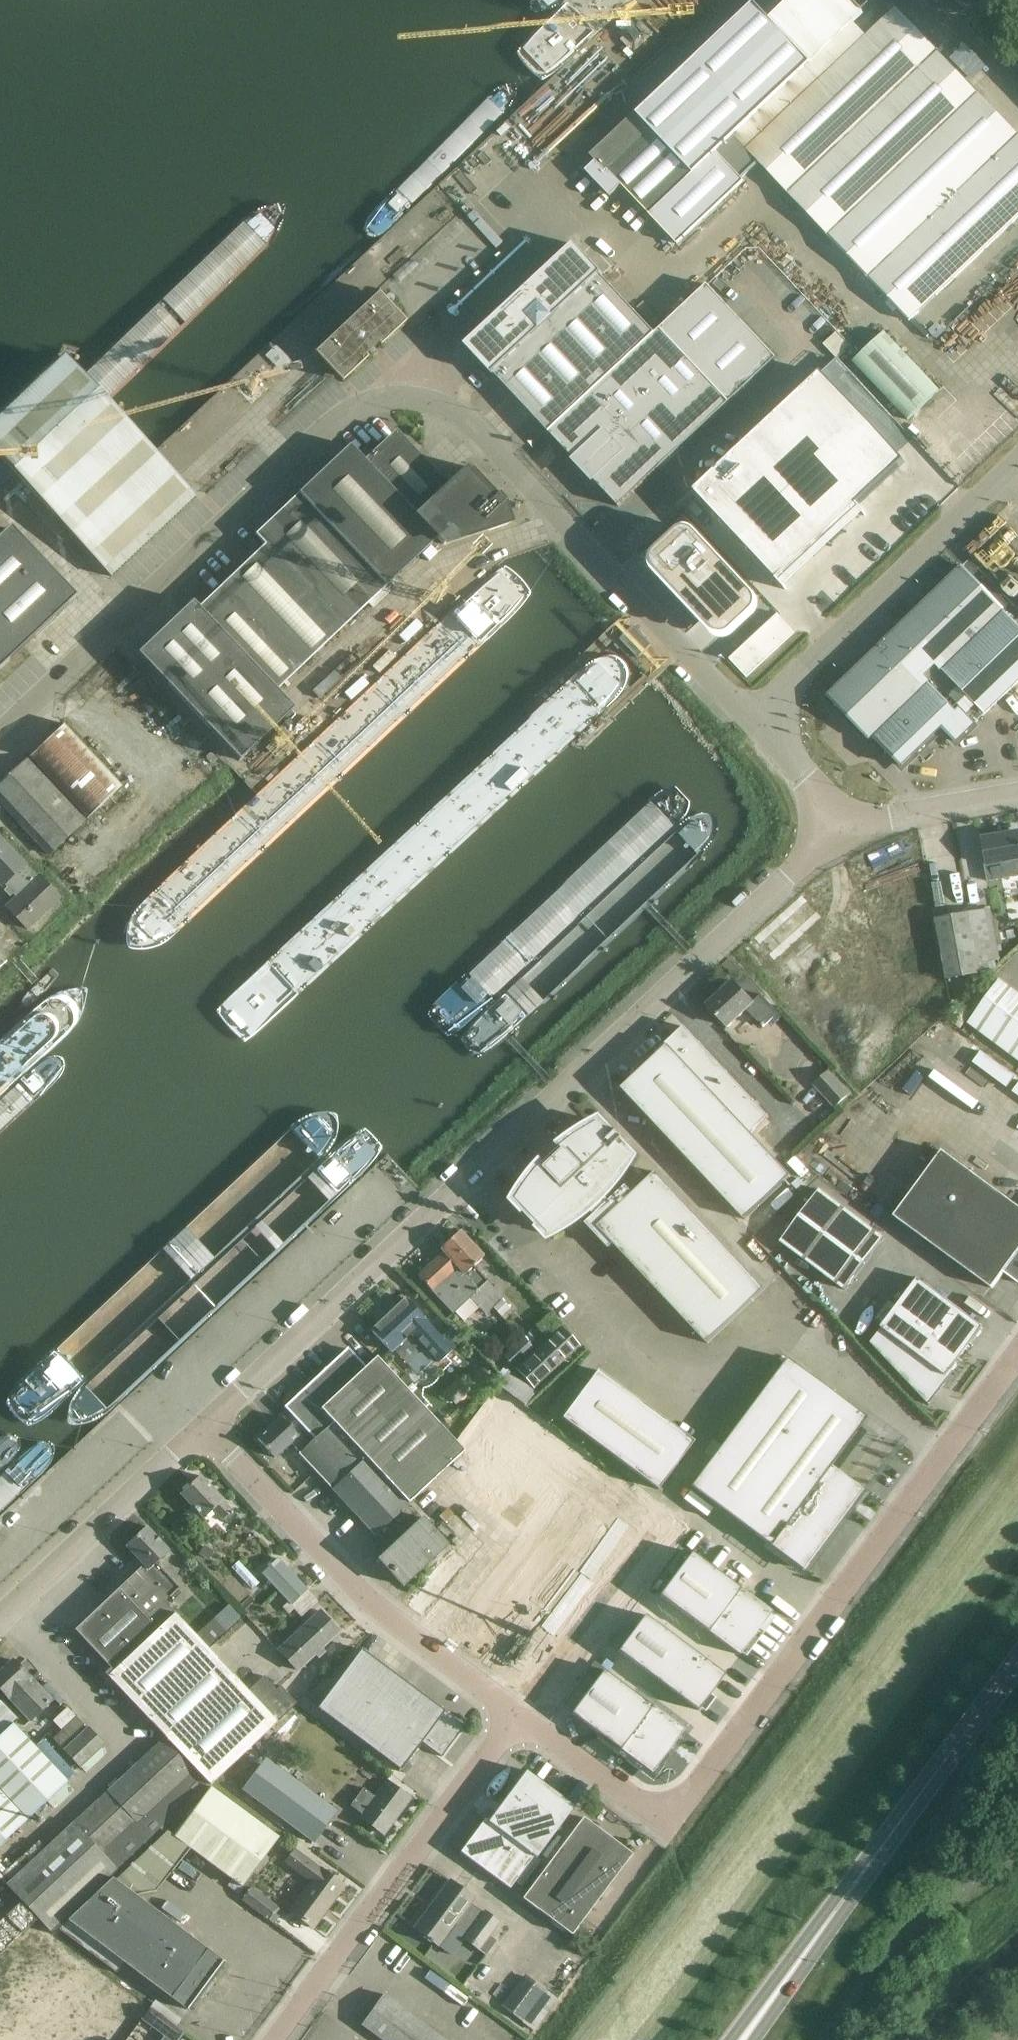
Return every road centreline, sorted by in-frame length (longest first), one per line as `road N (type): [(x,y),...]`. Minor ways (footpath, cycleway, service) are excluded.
road 1 (unclassified): [(750,723),(454,409),(415,396),(371,400),(332,417),(0,733)]
road 2 (unclassified): [(201,1435),(823,839)]
road 3 (unclassified): [(514,1717),(638,1810),(667,1815),(684,1804),(1017,1355)]
road 4 (tertiary): [(739,2039),(1017,1661)]
road 5 (unclassified): [(514,1717),(357,1601),(201,1435)]
road 6 (unclassified): [(276,2039),(514,1717)]
road 7 (unclassified): [(750,723),(1017,449)]
road 8 (unclassified): [(0,1622),(201,1435)]
road 9 (unclassified): [(823,839),(881,817),(1017,791)]
road 10 (unclassified): [(823,839),(802,785),(750,723)]

